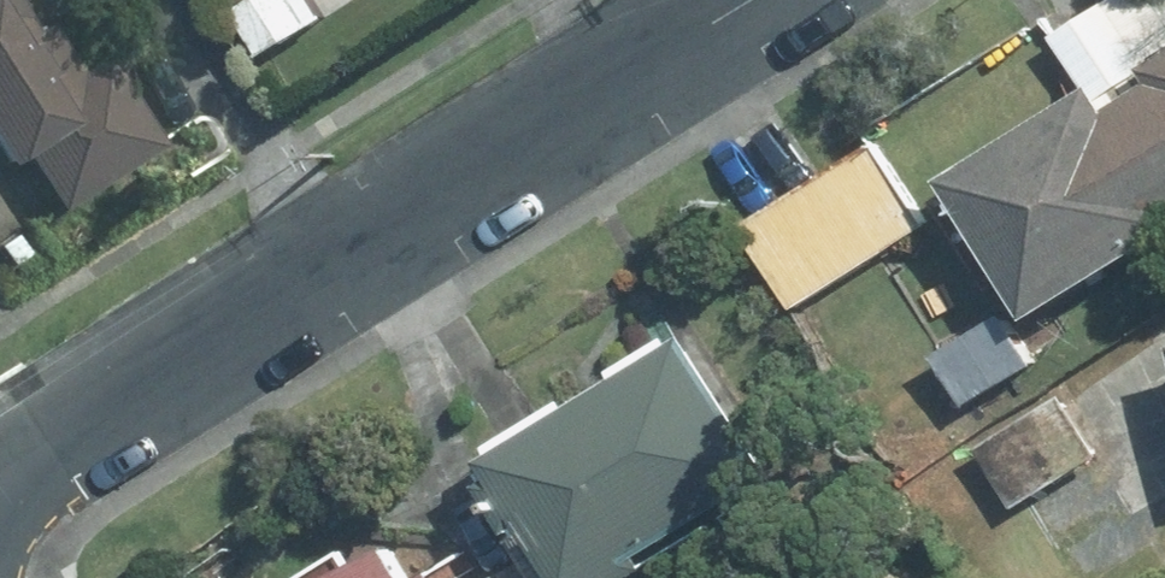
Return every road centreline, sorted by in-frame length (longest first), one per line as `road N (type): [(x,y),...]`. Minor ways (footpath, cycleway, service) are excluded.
road 1 (tertiary): [(746,0),(0,471)]

